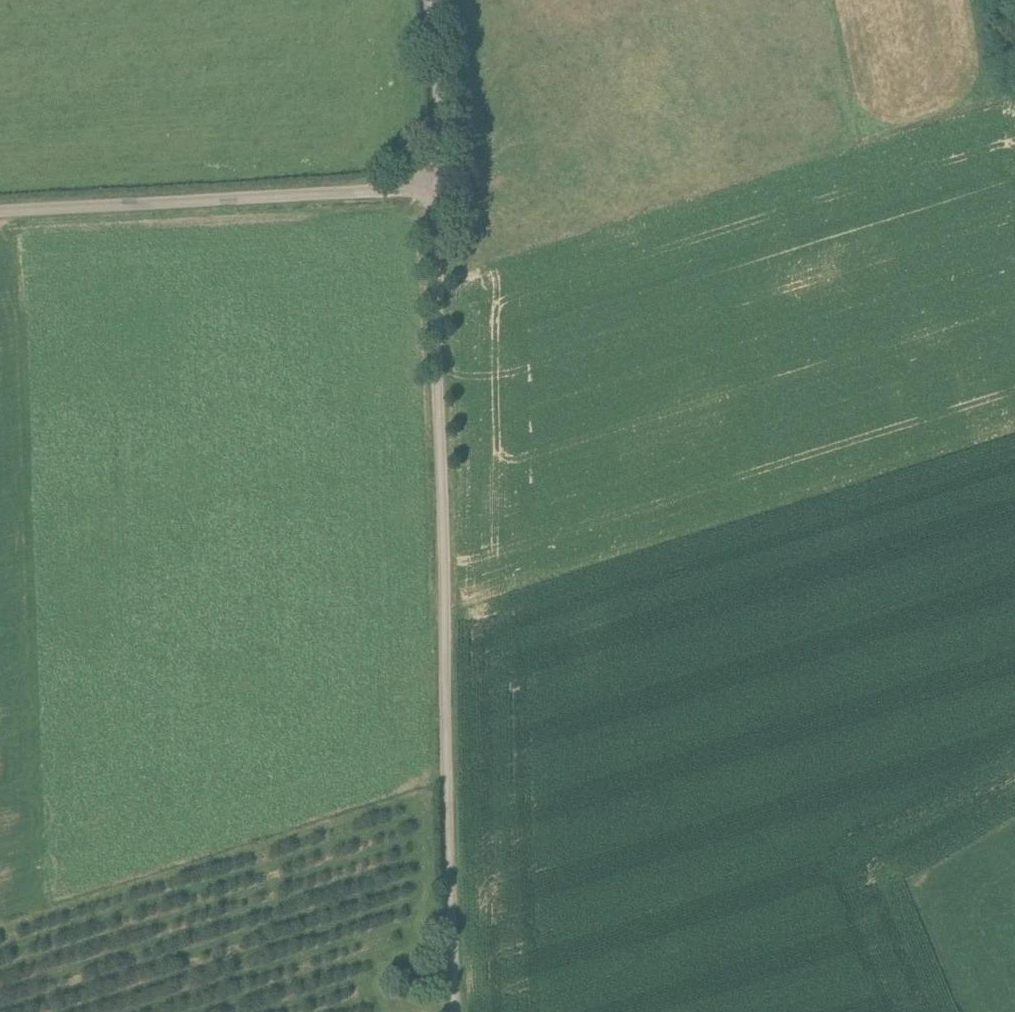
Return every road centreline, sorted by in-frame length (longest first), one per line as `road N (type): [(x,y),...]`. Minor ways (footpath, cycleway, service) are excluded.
road 1 (unclassified): [(455,1011),(440,190)]
road 2 (unclassified): [(0,211),(440,190)]
road 3 (unclassified): [(440,190),(428,0)]

